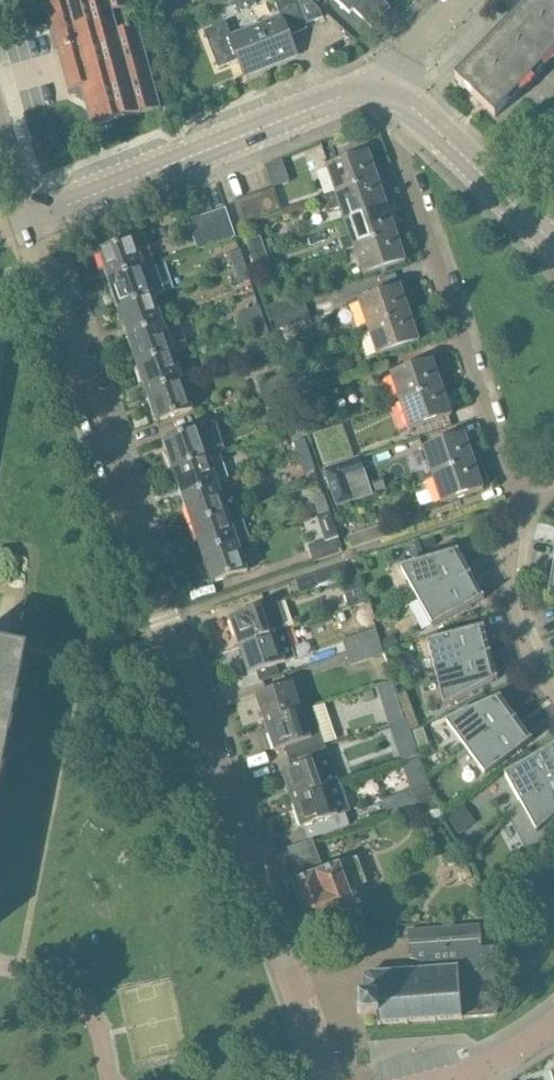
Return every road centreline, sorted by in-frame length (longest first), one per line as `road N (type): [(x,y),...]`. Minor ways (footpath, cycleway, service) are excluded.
road 1 (residential): [(328,1079),(25,218)]
road 2 (residential): [(538,503),(501,458),(398,158),(425,119)]
road 3 (tertiary): [(389,93),(368,87),(25,218)]
road 4 (residential): [(553,693),(521,644),(510,600),(514,541),(538,503)]
road 5 (tertiary): [(553,243),(425,119)]
road 6 (residential): [(447,1079),(553,1026)]

